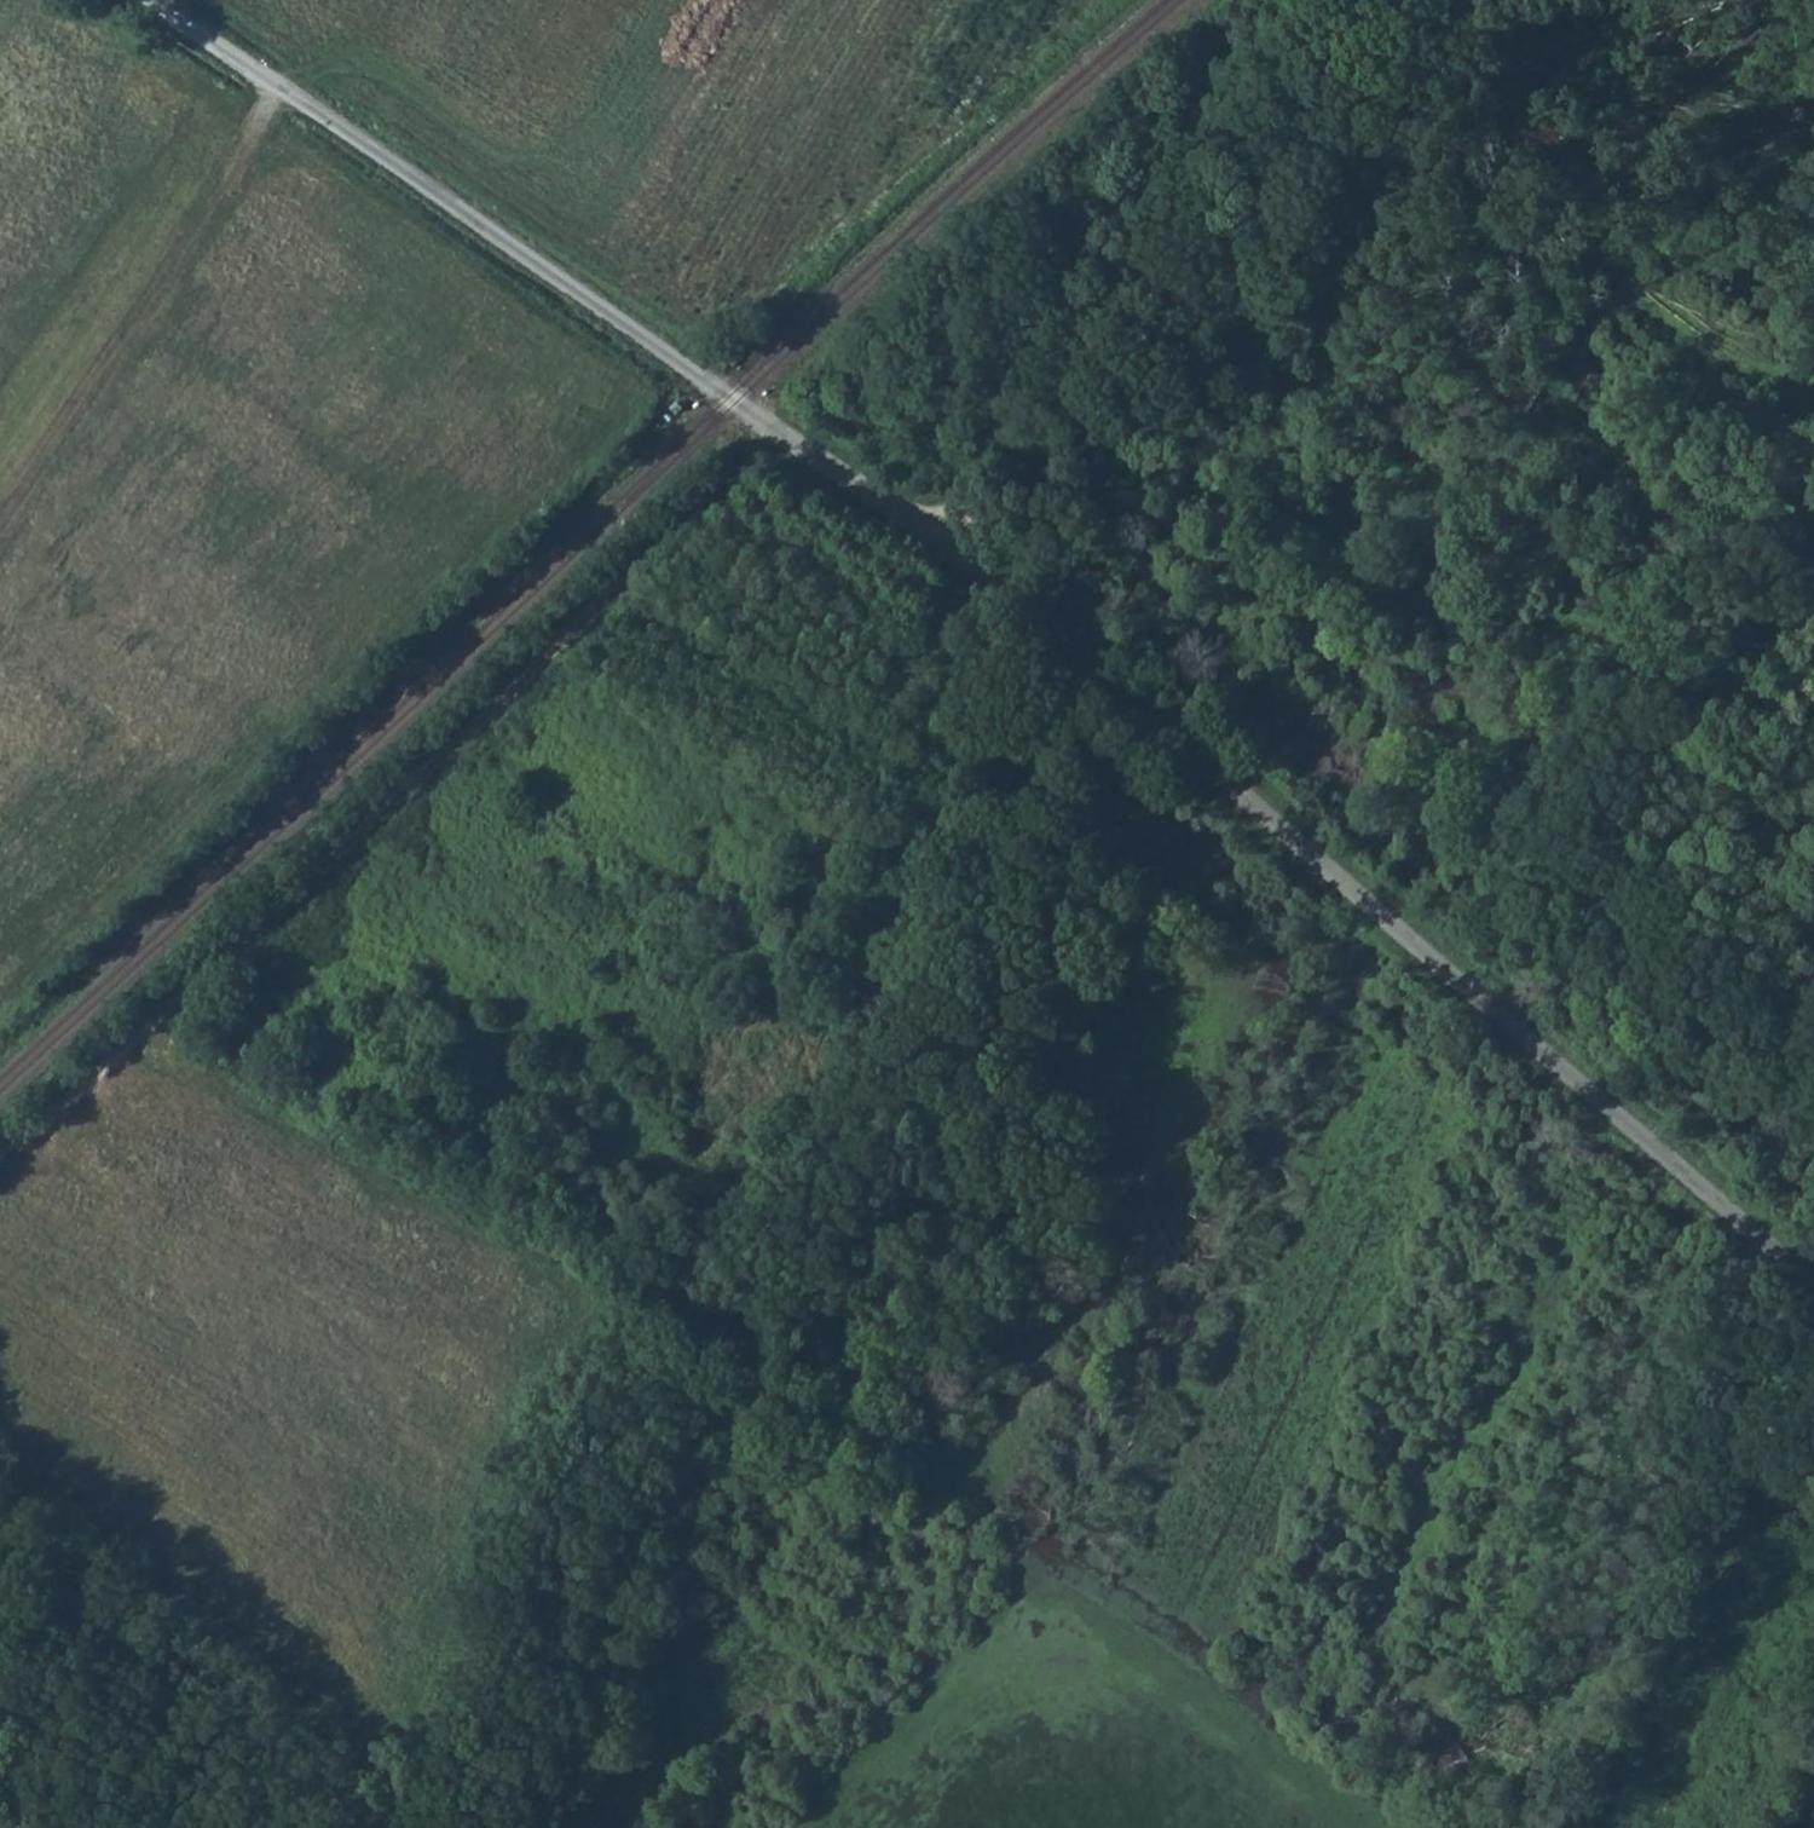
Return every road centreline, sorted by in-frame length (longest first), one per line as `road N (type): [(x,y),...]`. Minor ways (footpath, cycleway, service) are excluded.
road 1 (unclassified): [(1813,1276),(970,558),(279,81),(147,0)]
road 2 (track): [(1296,0),(1214,108),(1063,340),(919,525)]

